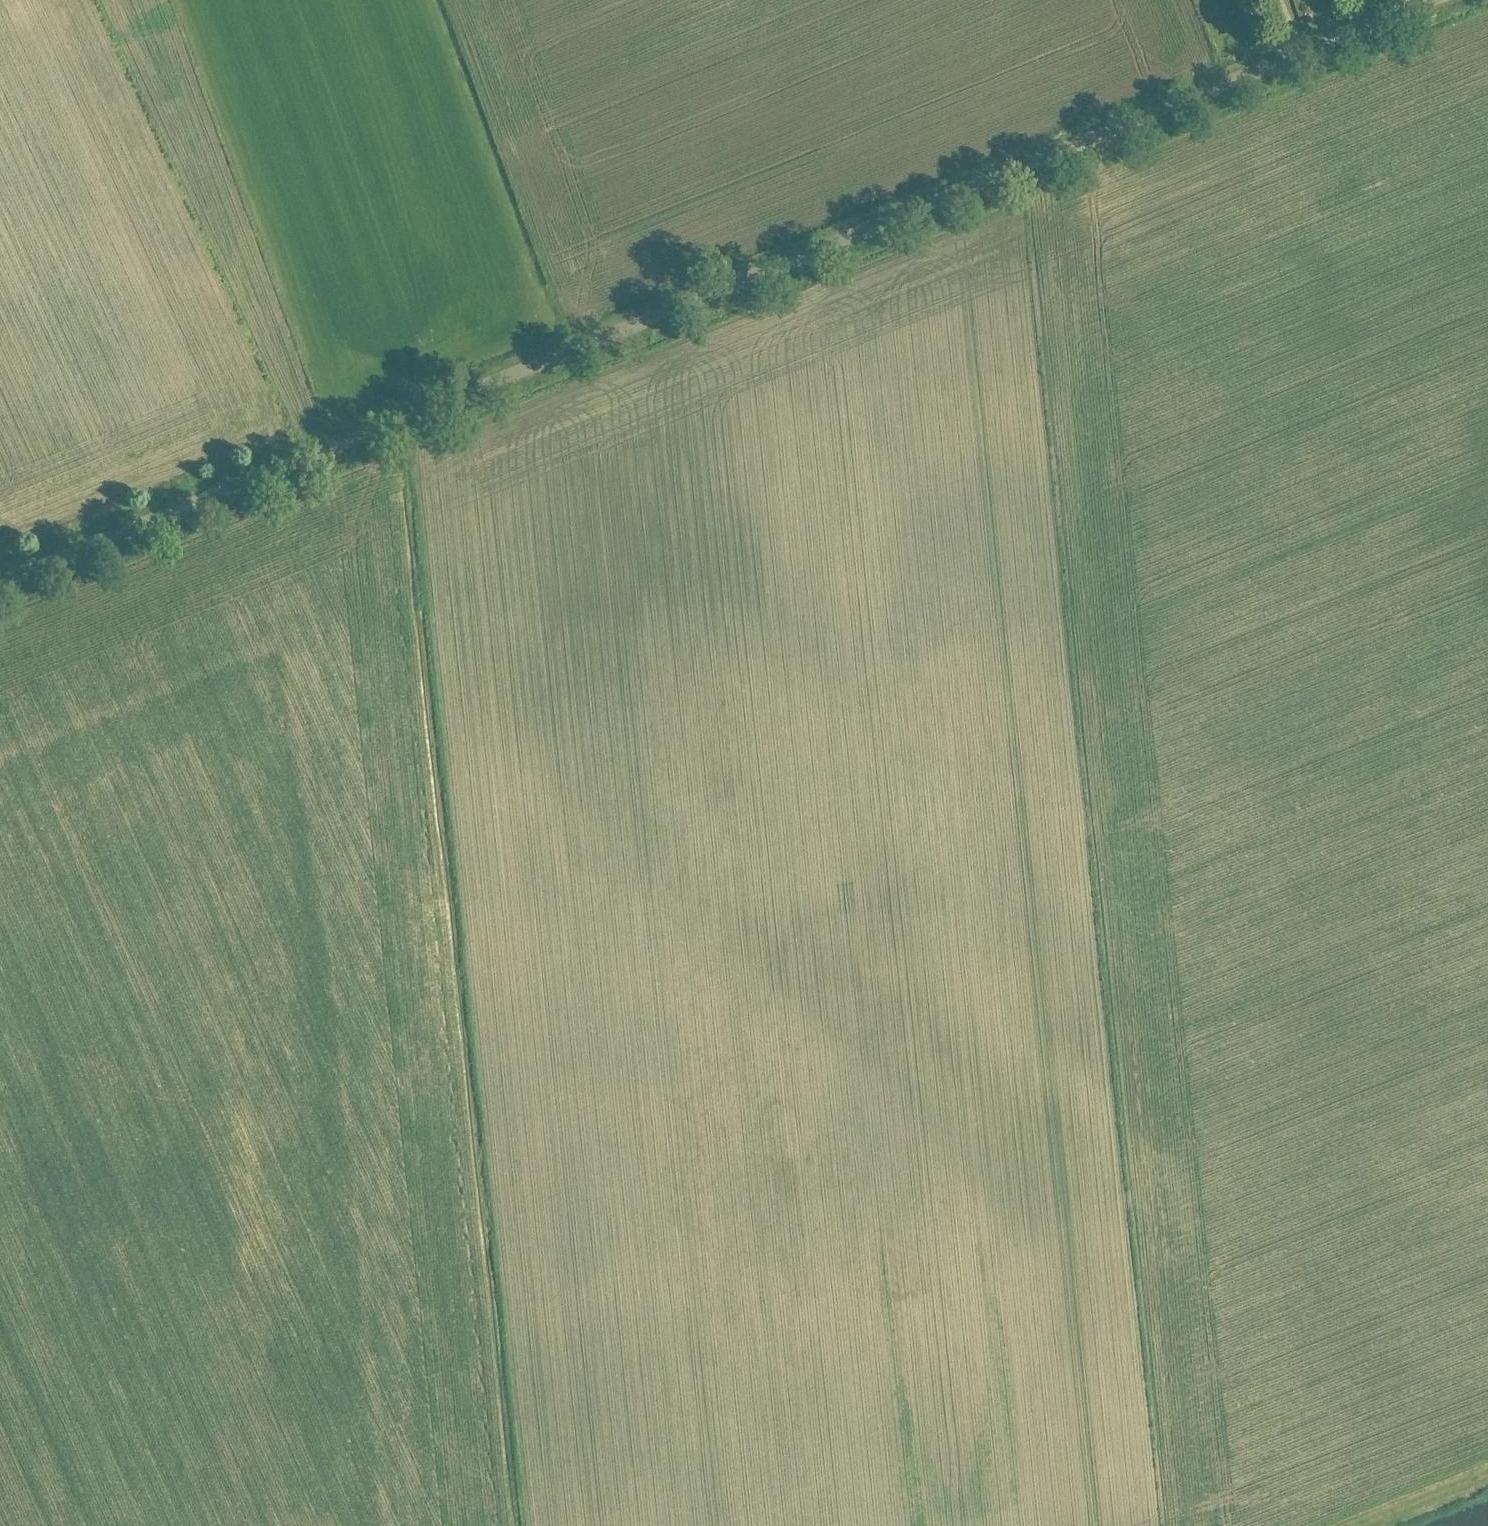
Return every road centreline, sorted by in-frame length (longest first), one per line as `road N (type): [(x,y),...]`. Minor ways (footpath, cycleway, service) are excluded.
road 1 (unclassified): [(0,580),(1428,0)]

